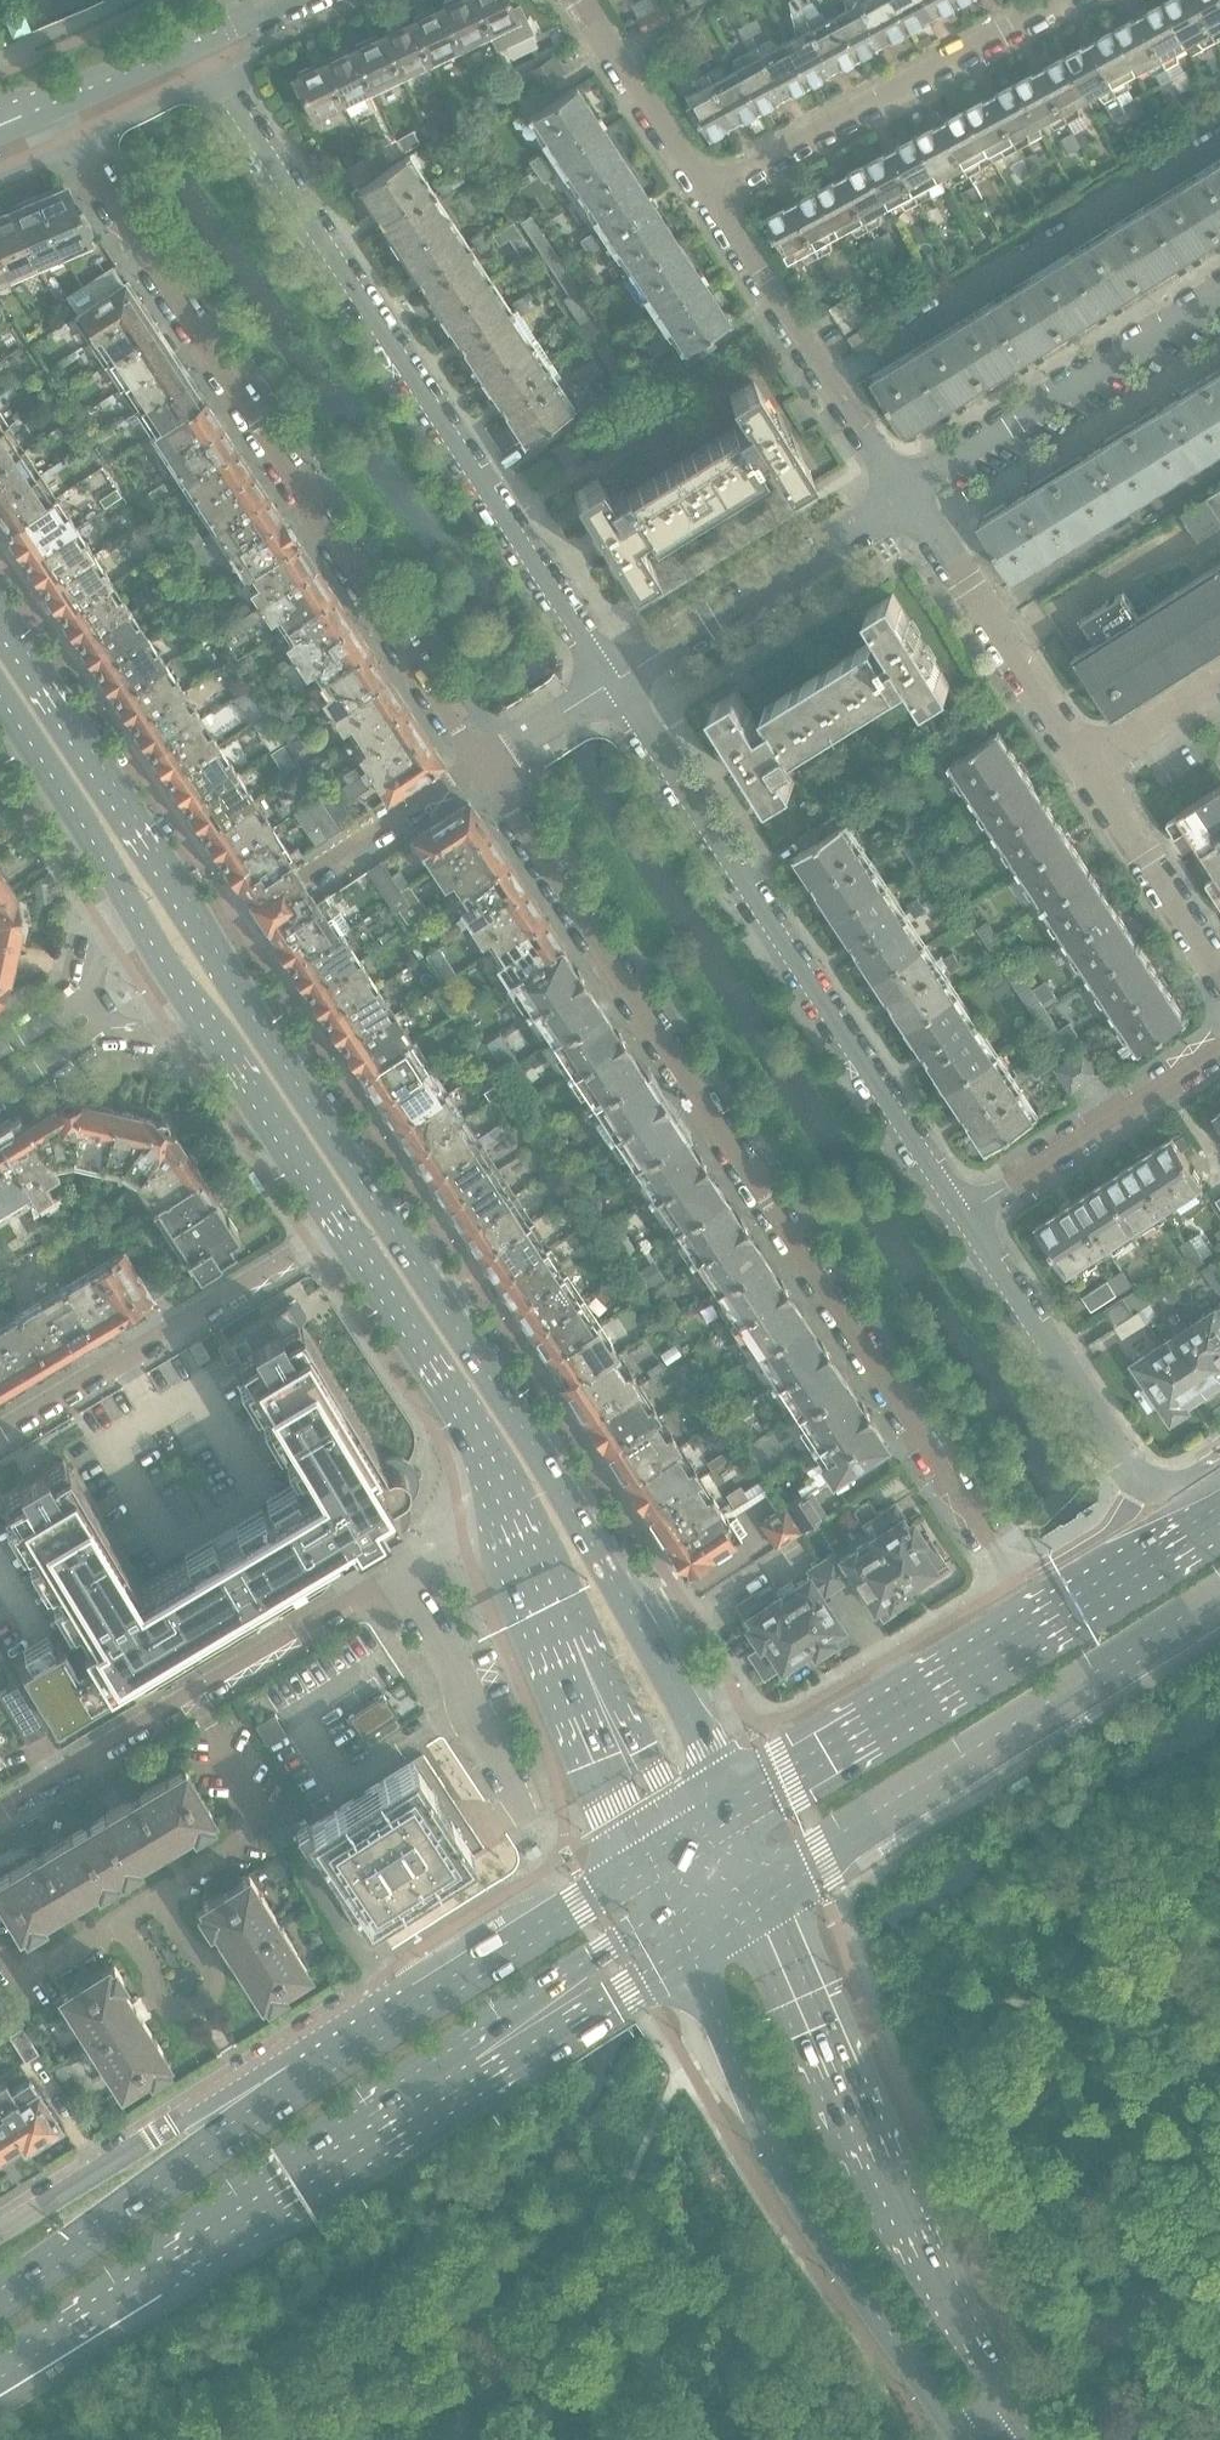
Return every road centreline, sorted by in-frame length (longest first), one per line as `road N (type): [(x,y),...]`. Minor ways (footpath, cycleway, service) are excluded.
road 1 (secondary): [(727,1812),(706,1744),(657,1649),(539,1451),(0,621)]
road 2 (residential): [(479,761),(1042,1623)]
road 3 (primary): [(0,2366),(690,1925)]
road 4 (residential): [(56,103),(479,761)]
road 5 (residential): [(613,683),(196,42)]
road 6 (residential): [(962,1216),(613,683)]
road 7 (residential): [(511,1518),(299,1629),(0,1815)]
road 8 (secondary): [(690,1925),(757,2107),(807,2206),(962,2436)]
road 9 (secondary): [(1012,2404),(922,2241),(761,1887)]
road 10 (primary): [(761,1887),(1219,1606)]
road 11 (primary): [(398,2013),(0,2299)]
road 12 (residential): [(398,2013),(285,2046),(0,2228)]
road 13 (residential): [(1219,1458),(1168,1484),(1143,1482),(962,1216)]
road 14 (residential): [(0,1430),(346,1228)]
road 15 (residential): [(1057,0),(711,193)]
road 16 (primary): [(1042,1623),(727,1812)]
road 17 (secondary): [(511,1518),(657,1855)]
road 18 (residential): [(910,496),(1219,301)]
road 19 (residential): [(910,496),(711,193)]
road 20 (residential): [(613,683),(910,496)]
road 21 (secondary): [(346,1228),(511,1518)]
road 22 (residential): [(1089,762),(910,496)]
road 23 (residential): [(1219,1047),(962,1216)]
road 24 (primary): [(657,1855),(398,2013)]
road 25 (secondary): [(0,690),(141,919)]
road 26 (unclassified): [(1012,2404),(1050,2367),(1219,2272)]
road 27 (secondary): [(208,1026),(346,1228)]
road 28 (residential): [(1219,963),(1089,762)]
road 29 (residential): [(711,193),(582,0)]
road 30 (residential): [(0,1093),(107,1030),(176,1035),(208,1026)]
road 31 (residential): [(306,874),(479,761)]
road 32 (primary): [(1219,1519),(1042,1623)]
road 33 (residential): [(141,919),(117,941),(90,998),(0,1053)]
road 34 (residential): [(479,761),(613,683)]
road 35 (residential): [(1219,681),(1089,762)]
road 36 (residential): [(56,103),(196,42)]
road 37 (secondary): [(141,919),(208,1026)]

